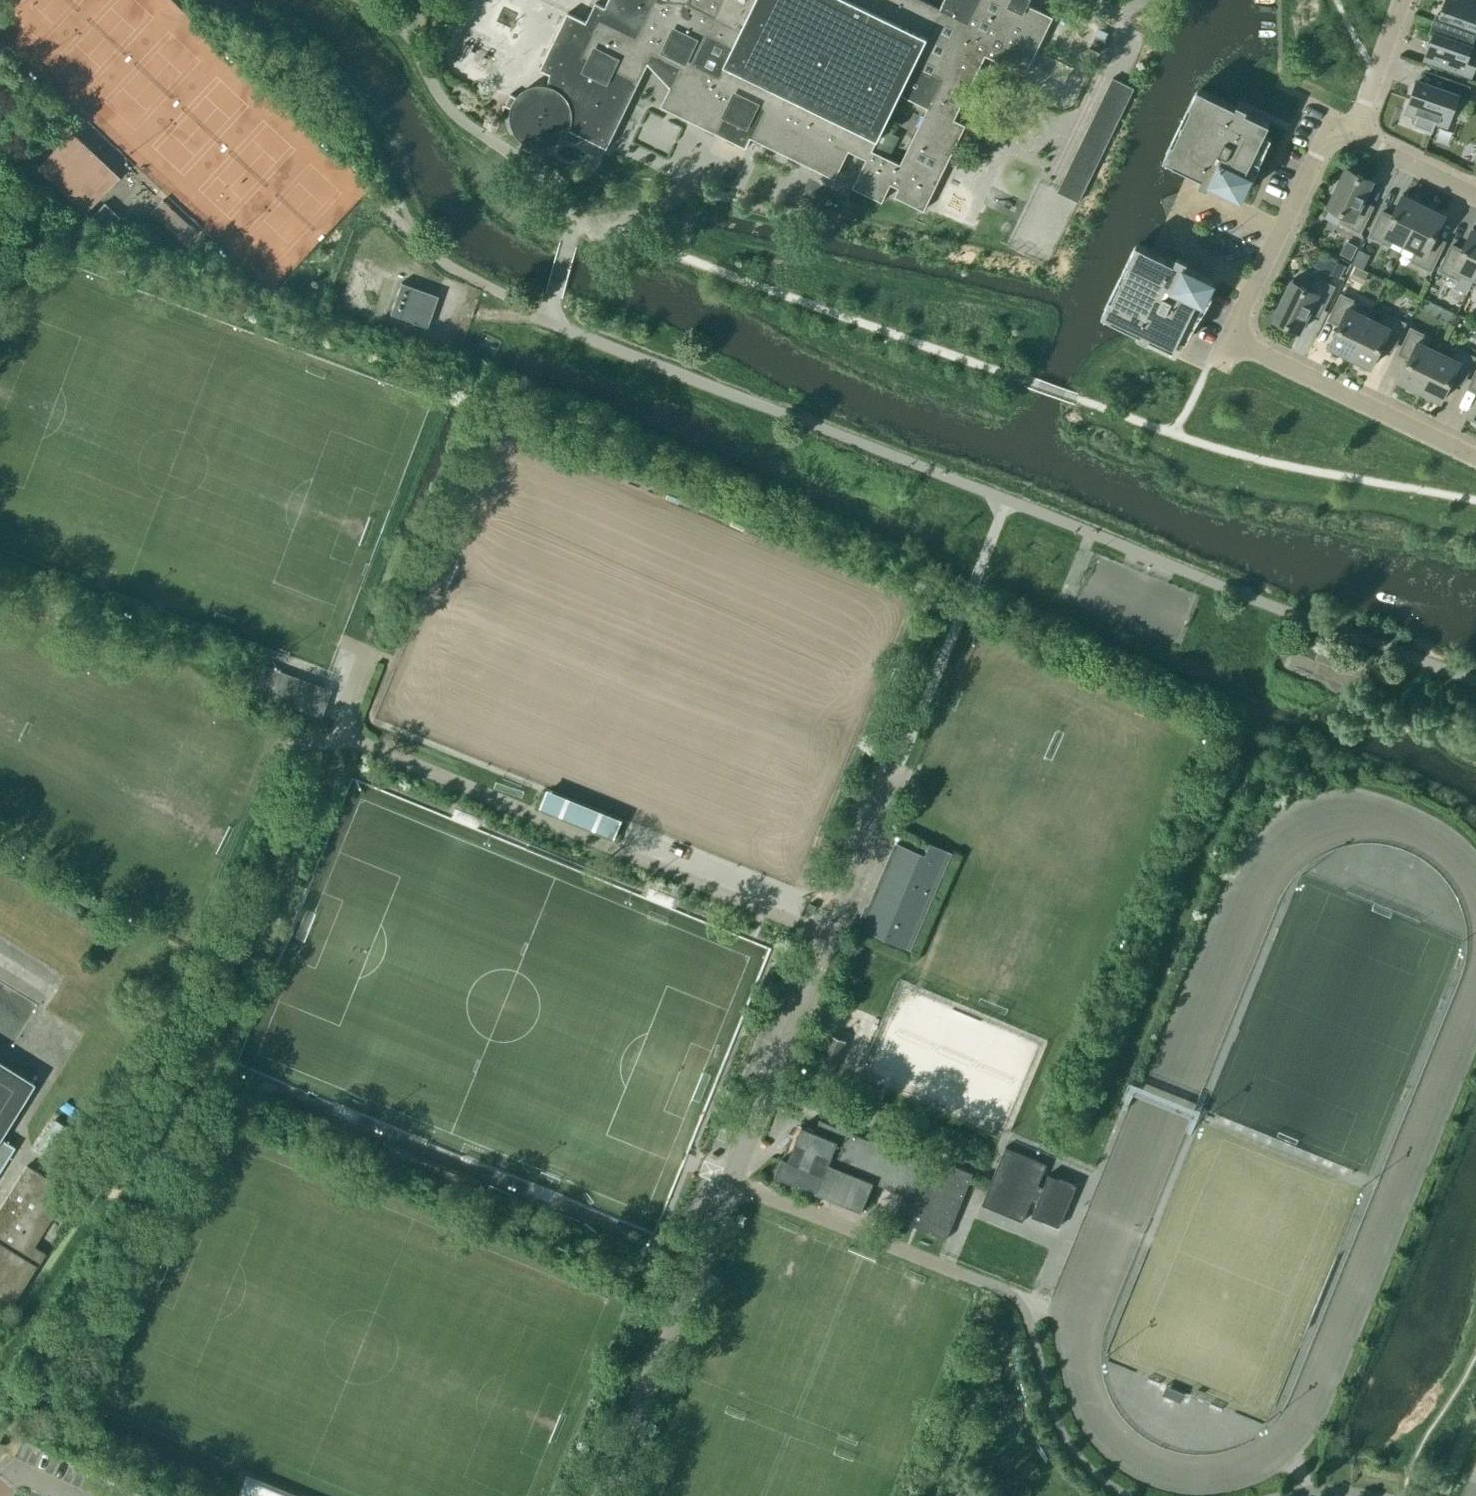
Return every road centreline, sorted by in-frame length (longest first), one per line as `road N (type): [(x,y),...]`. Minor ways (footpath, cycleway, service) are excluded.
road 1 (residential): [(596,1495),(914,726)]
road 2 (residential): [(1355,137),(1333,127),(1244,325),(1245,344),(1475,458)]
road 3 (residential): [(1409,0),(1355,137)]
road 4 (residential): [(1475,195),(1355,137)]

